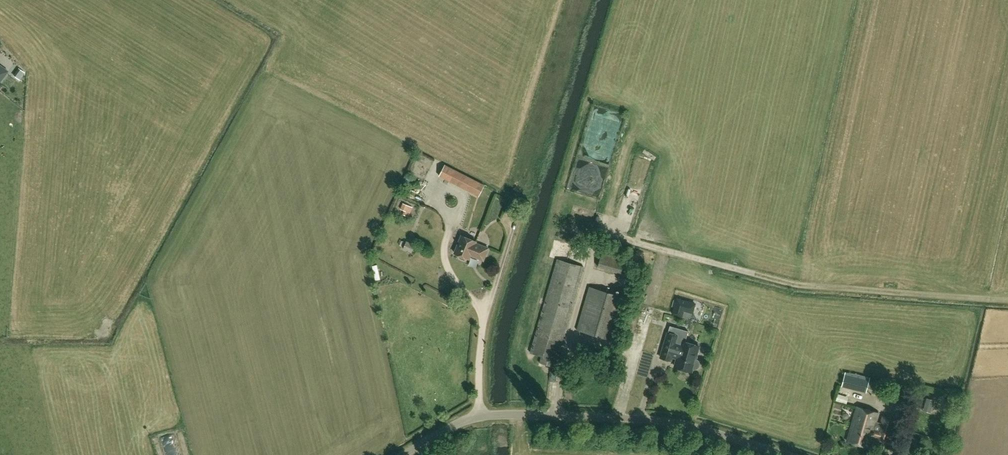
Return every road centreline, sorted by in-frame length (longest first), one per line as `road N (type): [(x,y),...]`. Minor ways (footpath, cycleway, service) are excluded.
road 1 (unclassified): [(404,454),(479,414),(509,414),(680,418),(793,454)]

